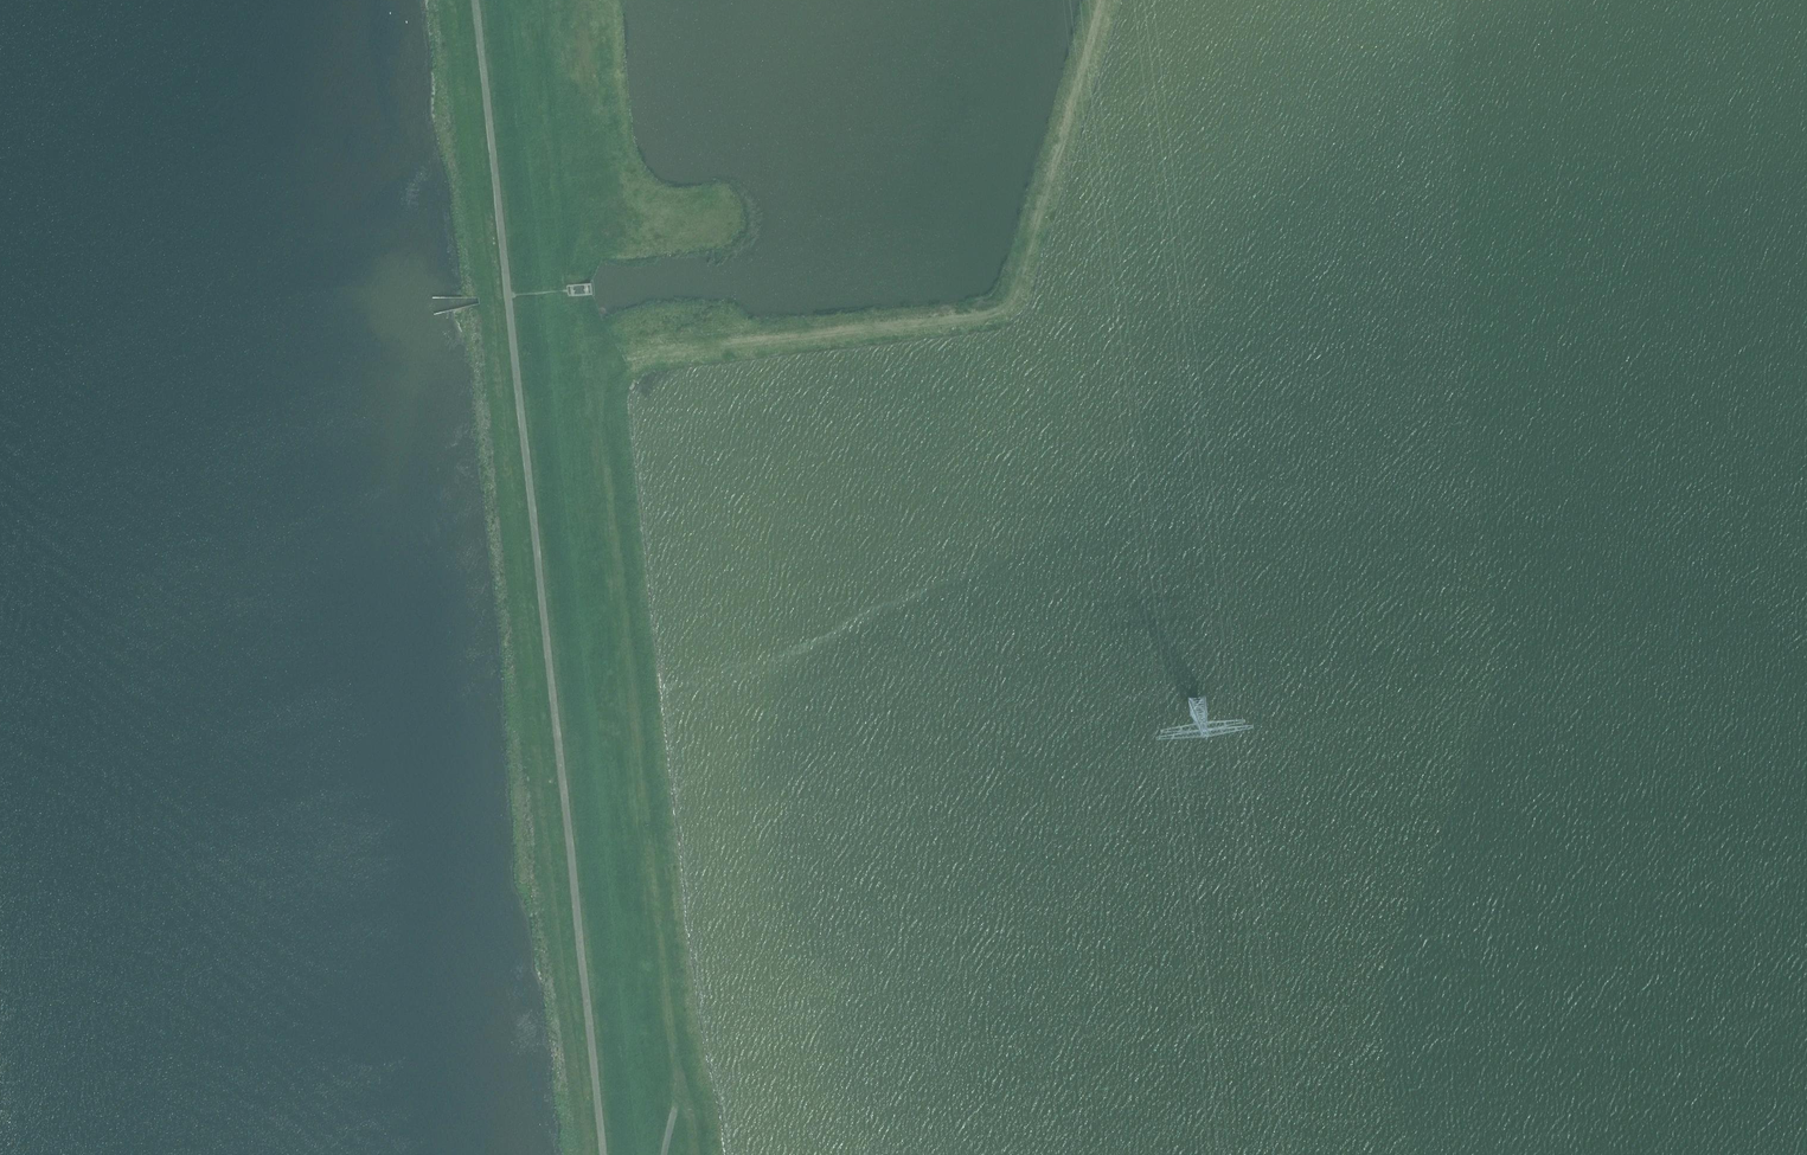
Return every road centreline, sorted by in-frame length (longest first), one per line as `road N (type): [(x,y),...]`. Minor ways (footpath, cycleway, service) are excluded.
road 1 (unclassified): [(605,1154),(476,0)]

